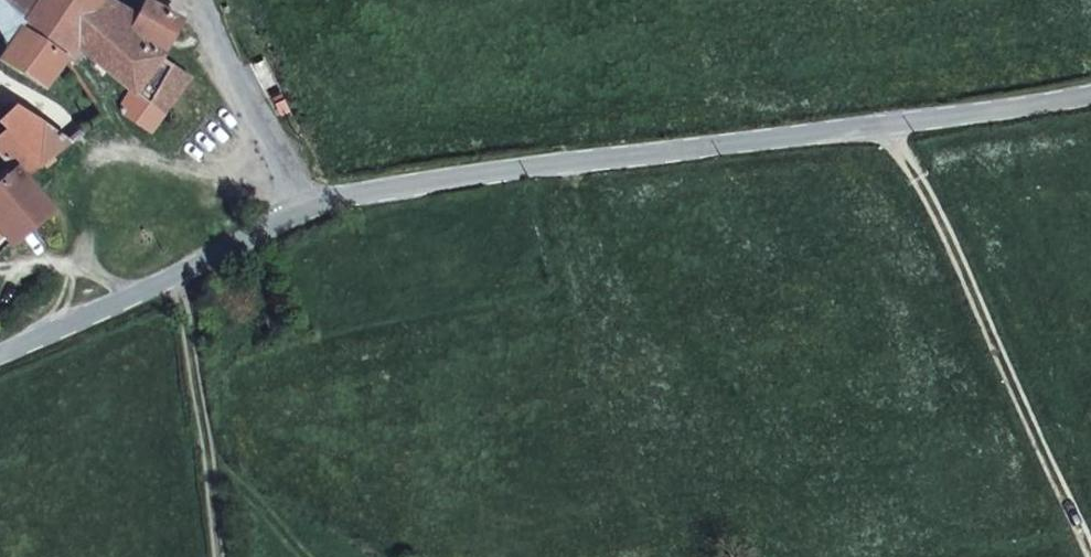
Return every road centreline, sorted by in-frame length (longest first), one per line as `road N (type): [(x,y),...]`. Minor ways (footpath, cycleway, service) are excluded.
road 1 (unclassified): [(1090,91),(319,209)]
road 2 (track): [(861,126),(927,196),(1090,550)]
road 3 (unclassified): [(319,209),(0,369)]
road 4 (track): [(219,556),(184,308),(169,284)]
road 5 (unclassified): [(319,209),(220,25)]

